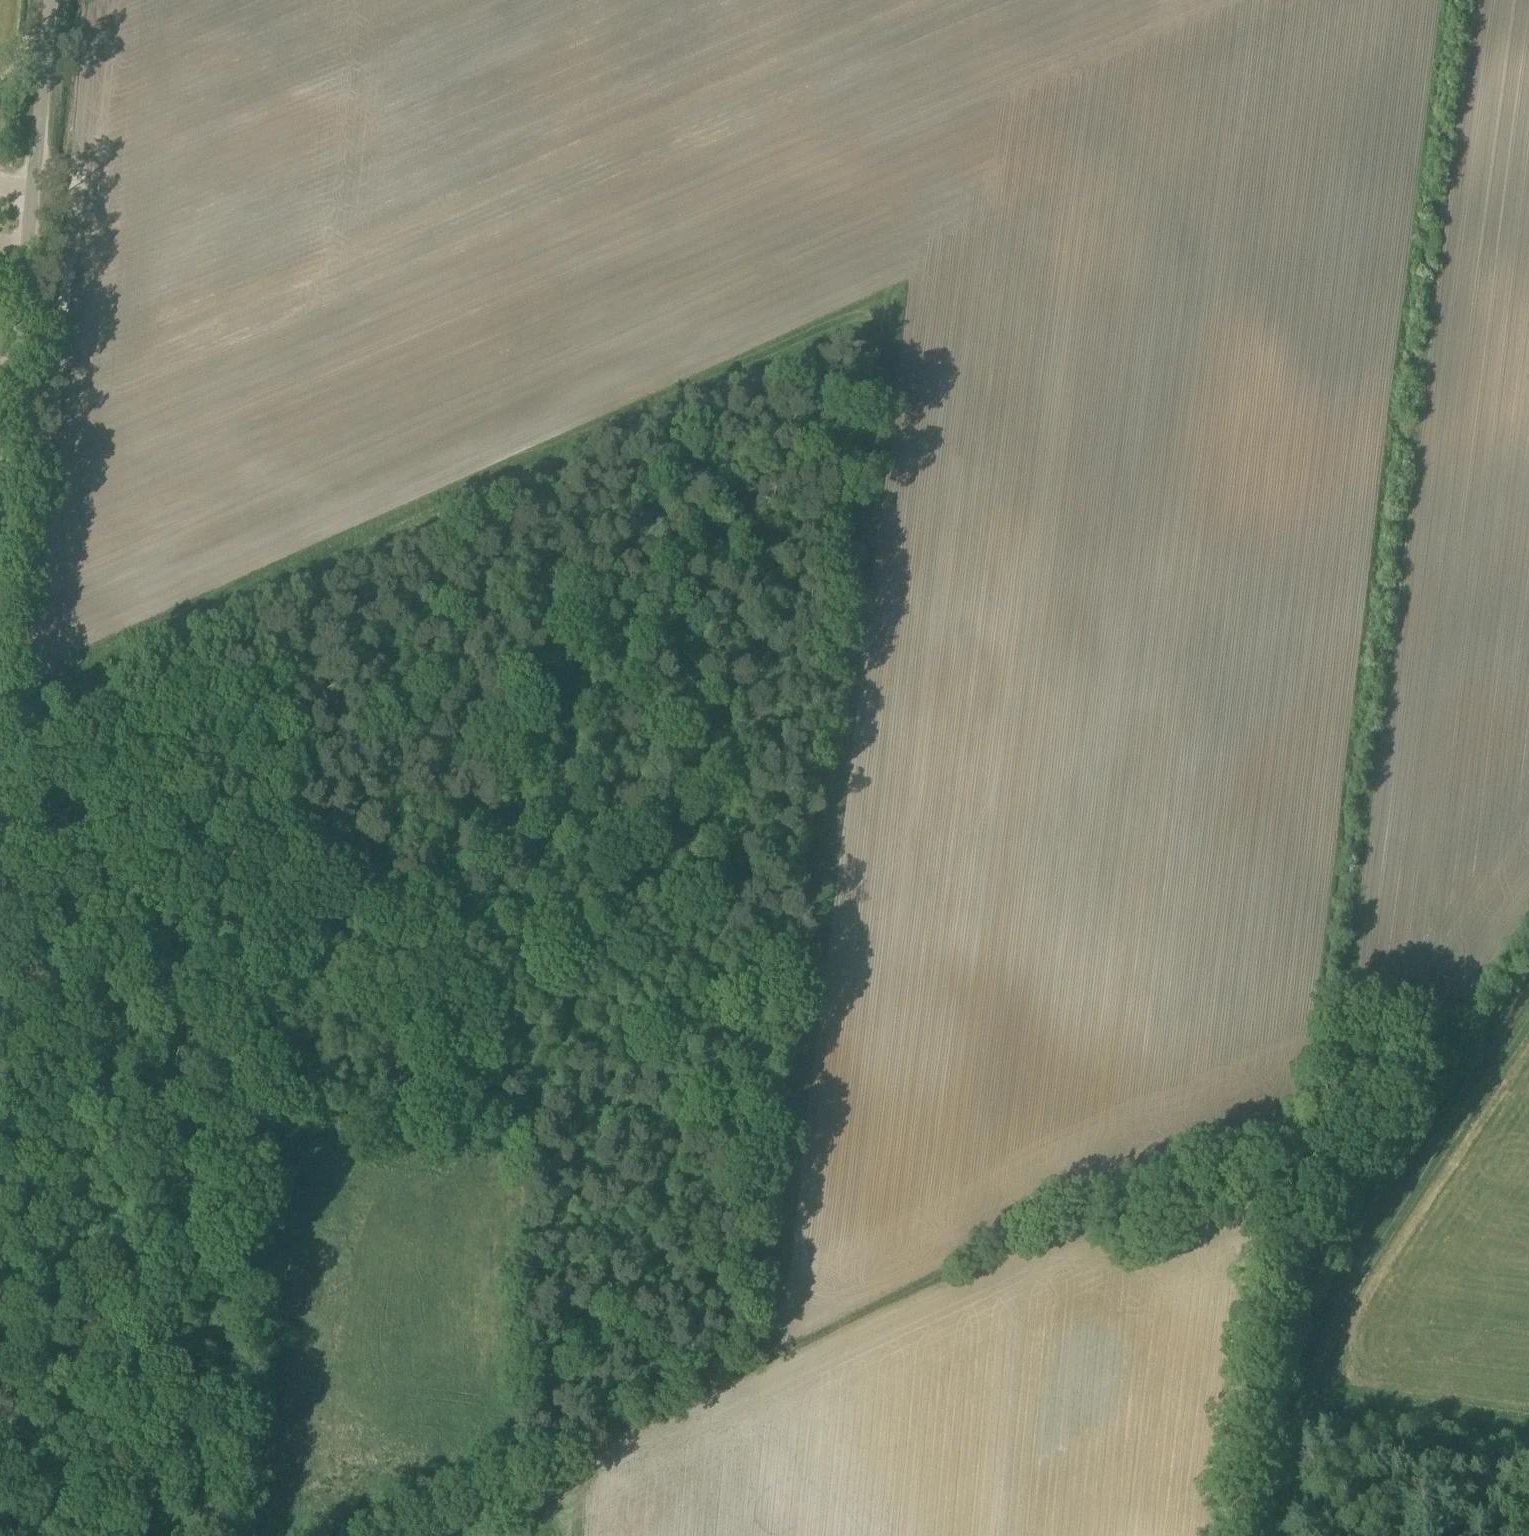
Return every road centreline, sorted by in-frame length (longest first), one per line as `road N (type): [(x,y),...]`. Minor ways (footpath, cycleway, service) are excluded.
road 1 (unclassified): [(0,518),(47,0)]
road 2 (track): [(552,1478),(437,1535)]

